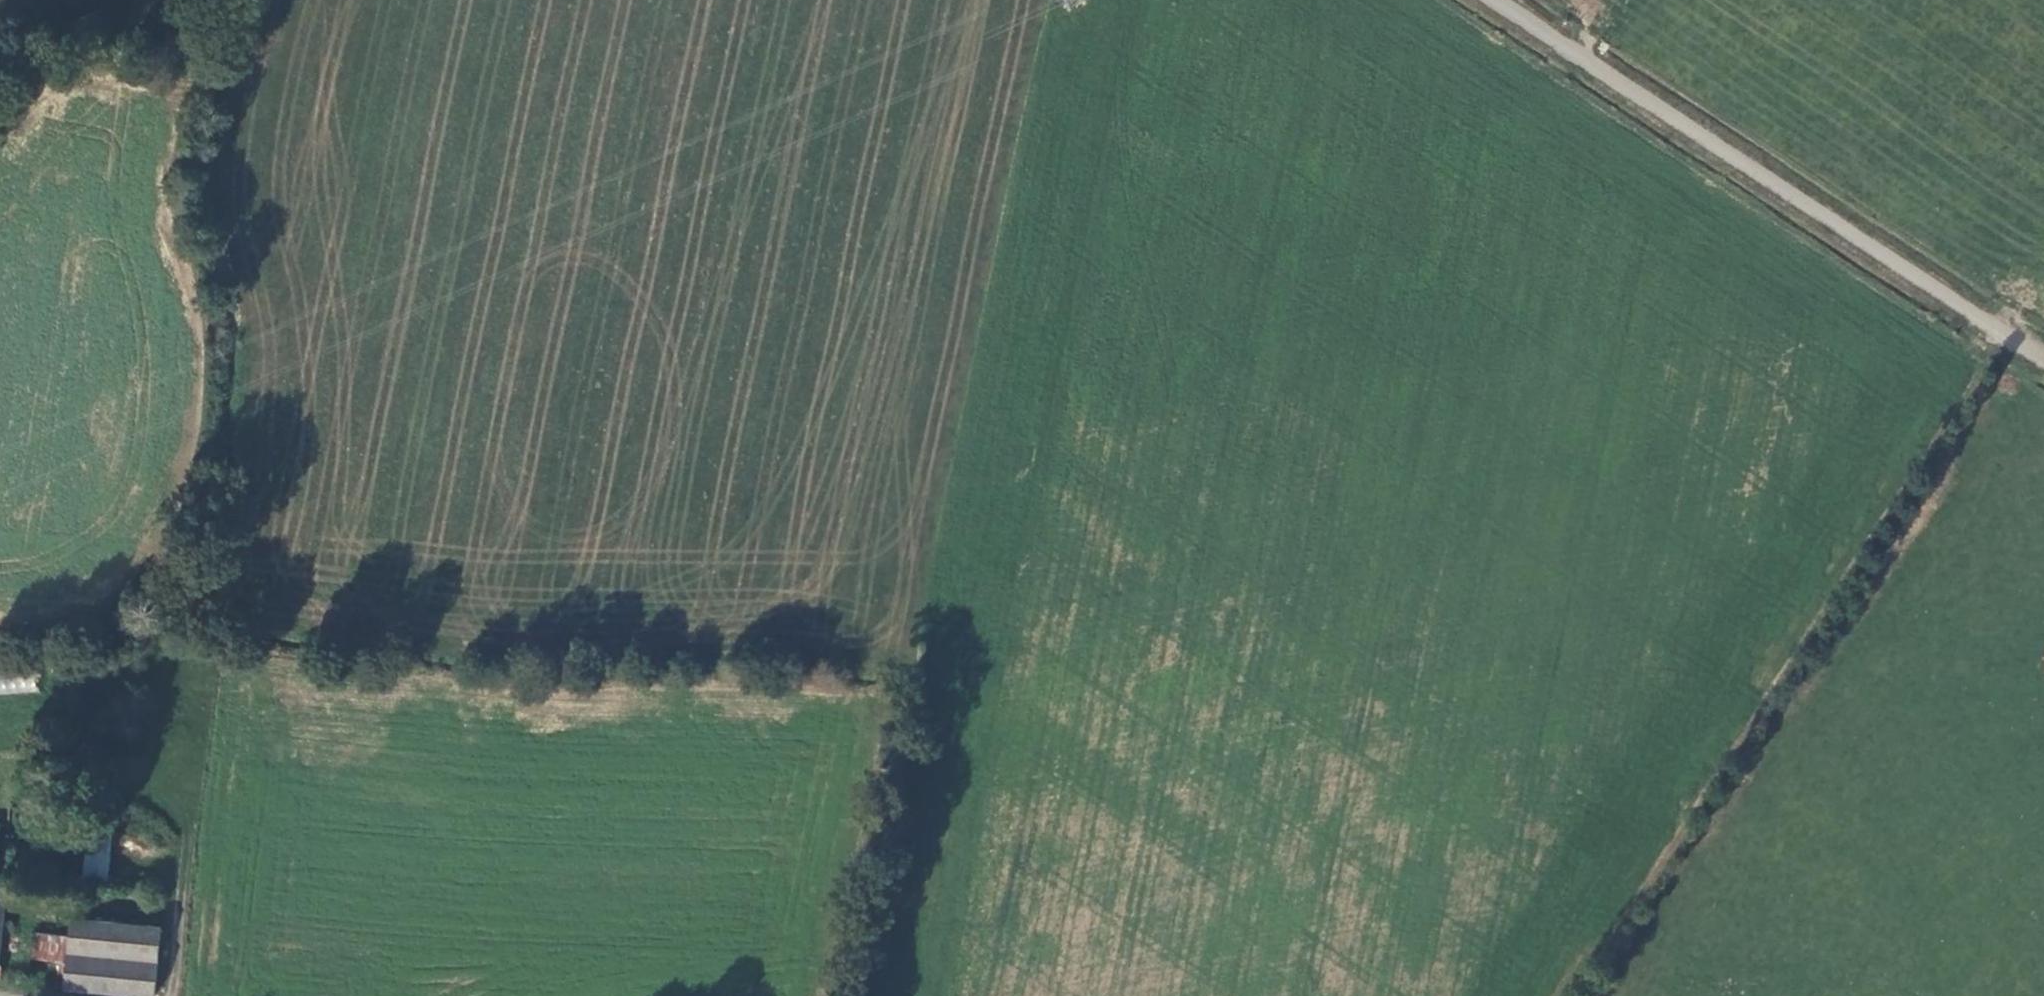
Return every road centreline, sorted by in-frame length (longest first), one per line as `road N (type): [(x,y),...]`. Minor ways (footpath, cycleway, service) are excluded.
road 1 (unclassified): [(2043,363),(1494,0)]

